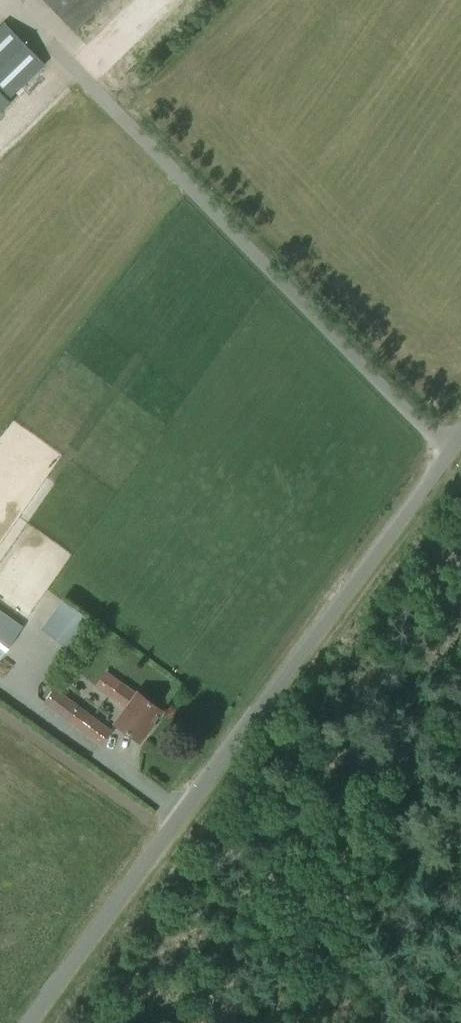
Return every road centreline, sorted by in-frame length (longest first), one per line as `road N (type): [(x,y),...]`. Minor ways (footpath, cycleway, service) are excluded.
road 1 (unclassified): [(28,1022),(460,444)]

